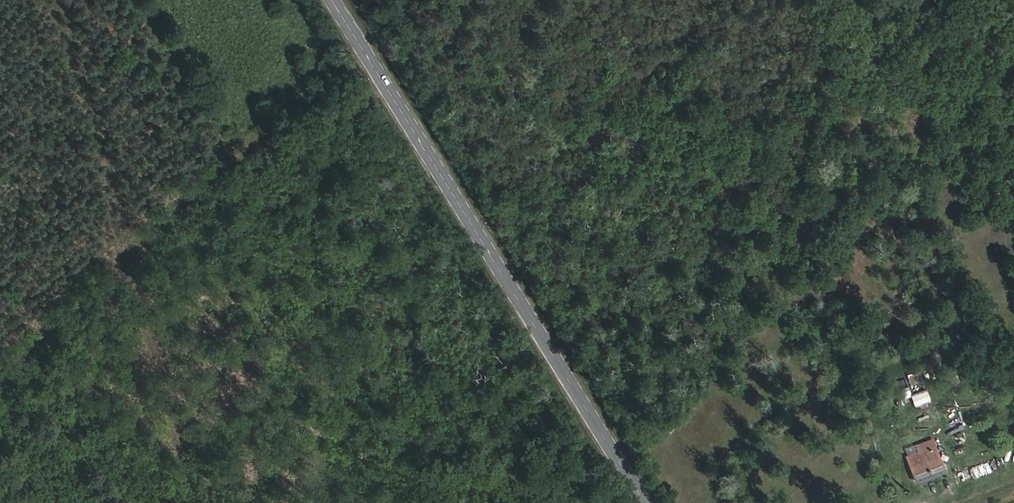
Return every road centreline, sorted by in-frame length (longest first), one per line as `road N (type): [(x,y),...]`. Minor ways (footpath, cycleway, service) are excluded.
road 1 (secondary): [(336,0),(647,502)]
road 2 (track): [(0,385),(328,69),(287,0)]
road 3 (track): [(61,0),(128,263)]

